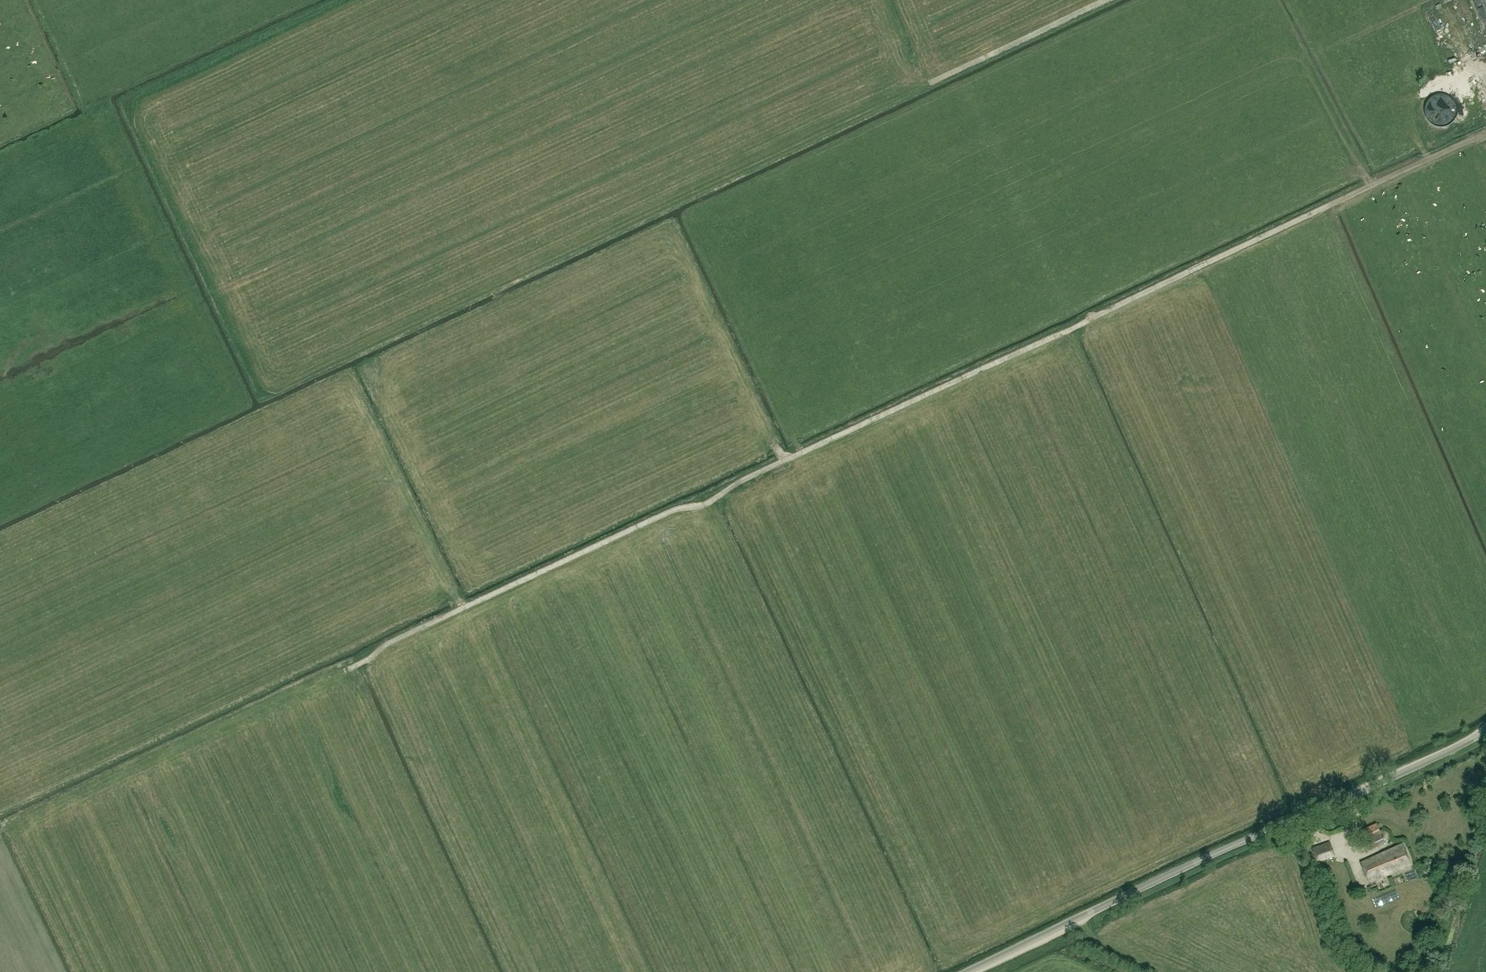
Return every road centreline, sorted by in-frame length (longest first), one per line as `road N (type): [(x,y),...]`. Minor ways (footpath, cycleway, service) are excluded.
road 1 (unclassified): [(966,971),(1485,730)]
road 2 (track): [(930,83),(1108,0)]

